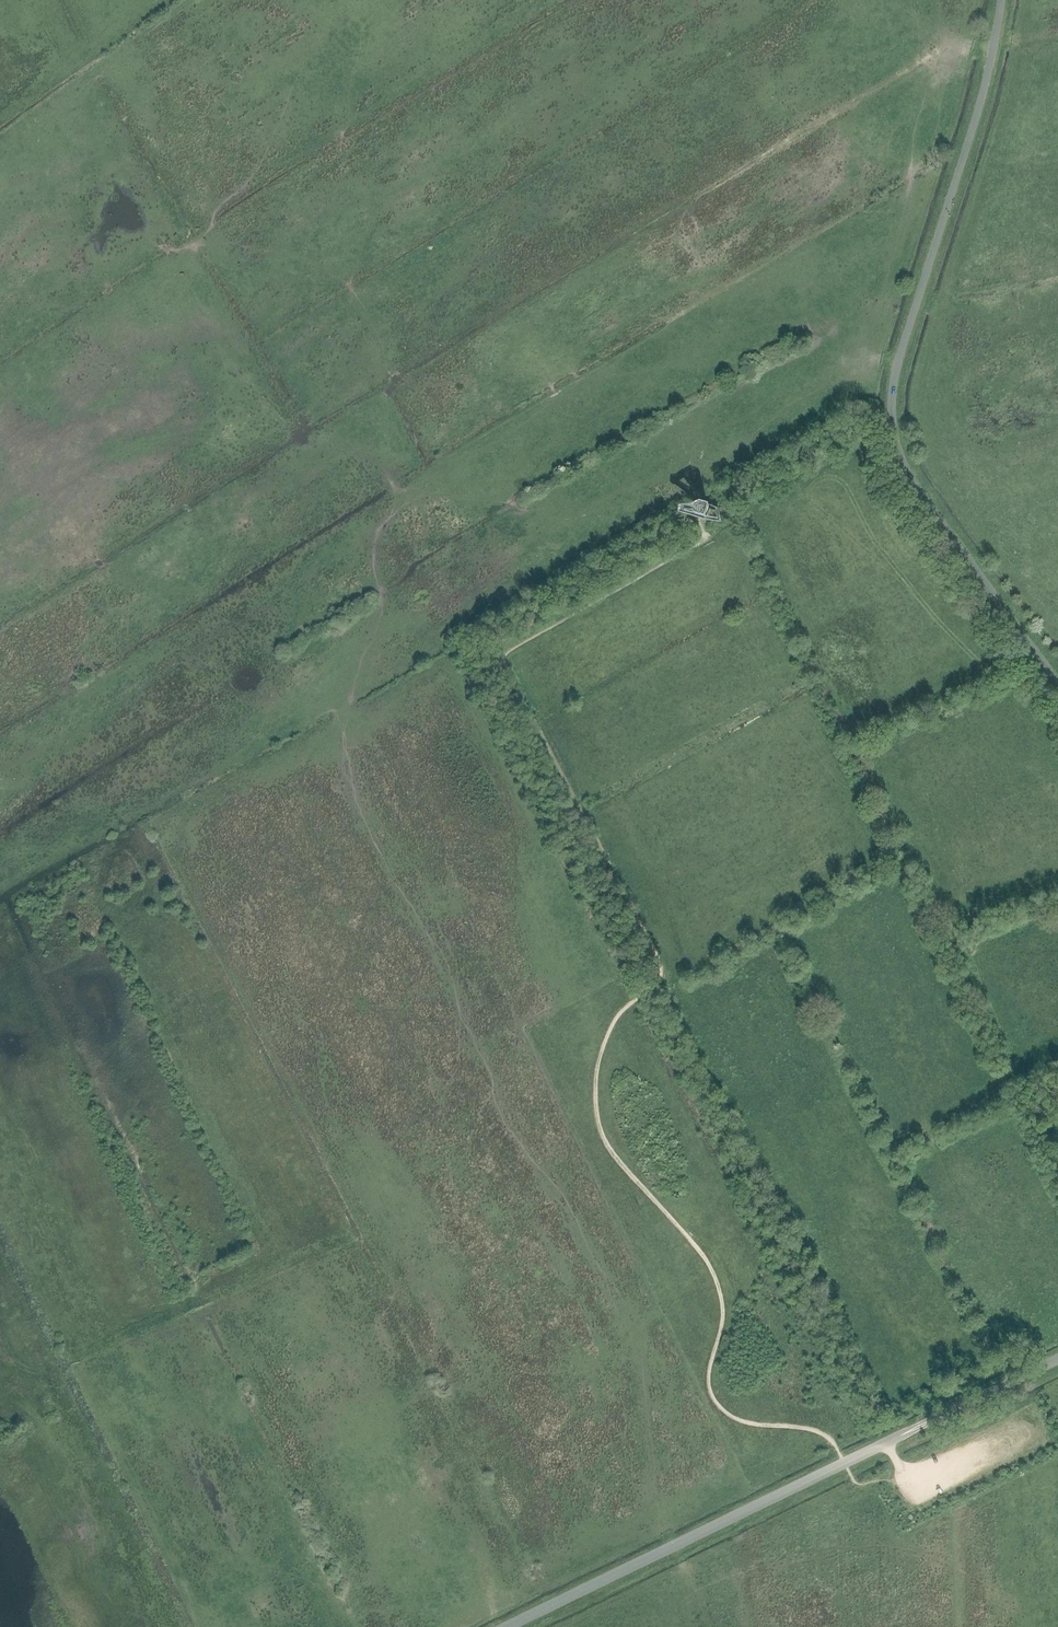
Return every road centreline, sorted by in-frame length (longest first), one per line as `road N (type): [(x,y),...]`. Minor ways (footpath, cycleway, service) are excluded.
road 1 (unclassified): [(1057,685),(905,467),(891,414),(898,361),(977,116),(1003,0)]
road 2 (unclassified): [(506,1626),(920,1426)]

